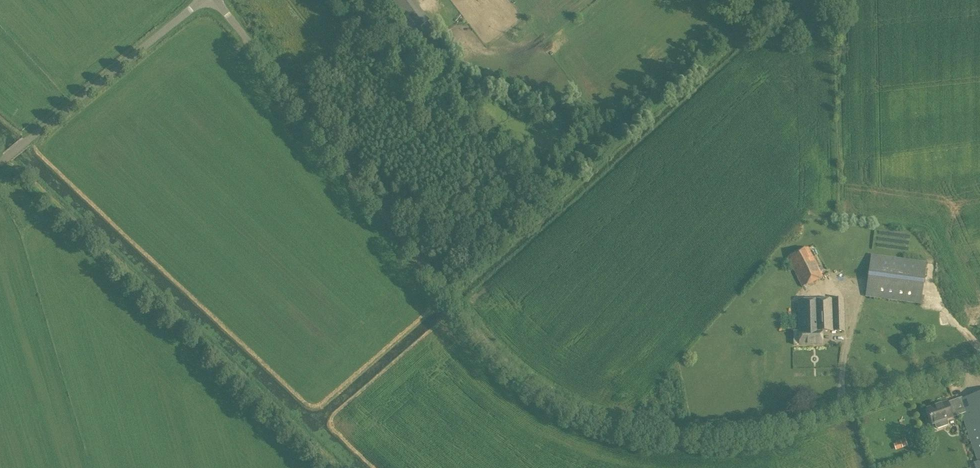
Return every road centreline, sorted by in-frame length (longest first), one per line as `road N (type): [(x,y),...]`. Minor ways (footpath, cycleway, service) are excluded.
road 1 (unclassified): [(979,359),(736,434),(658,434),(572,408),(482,339),(217,0)]
road 2 (unclassified): [(0,168),(201,0)]

